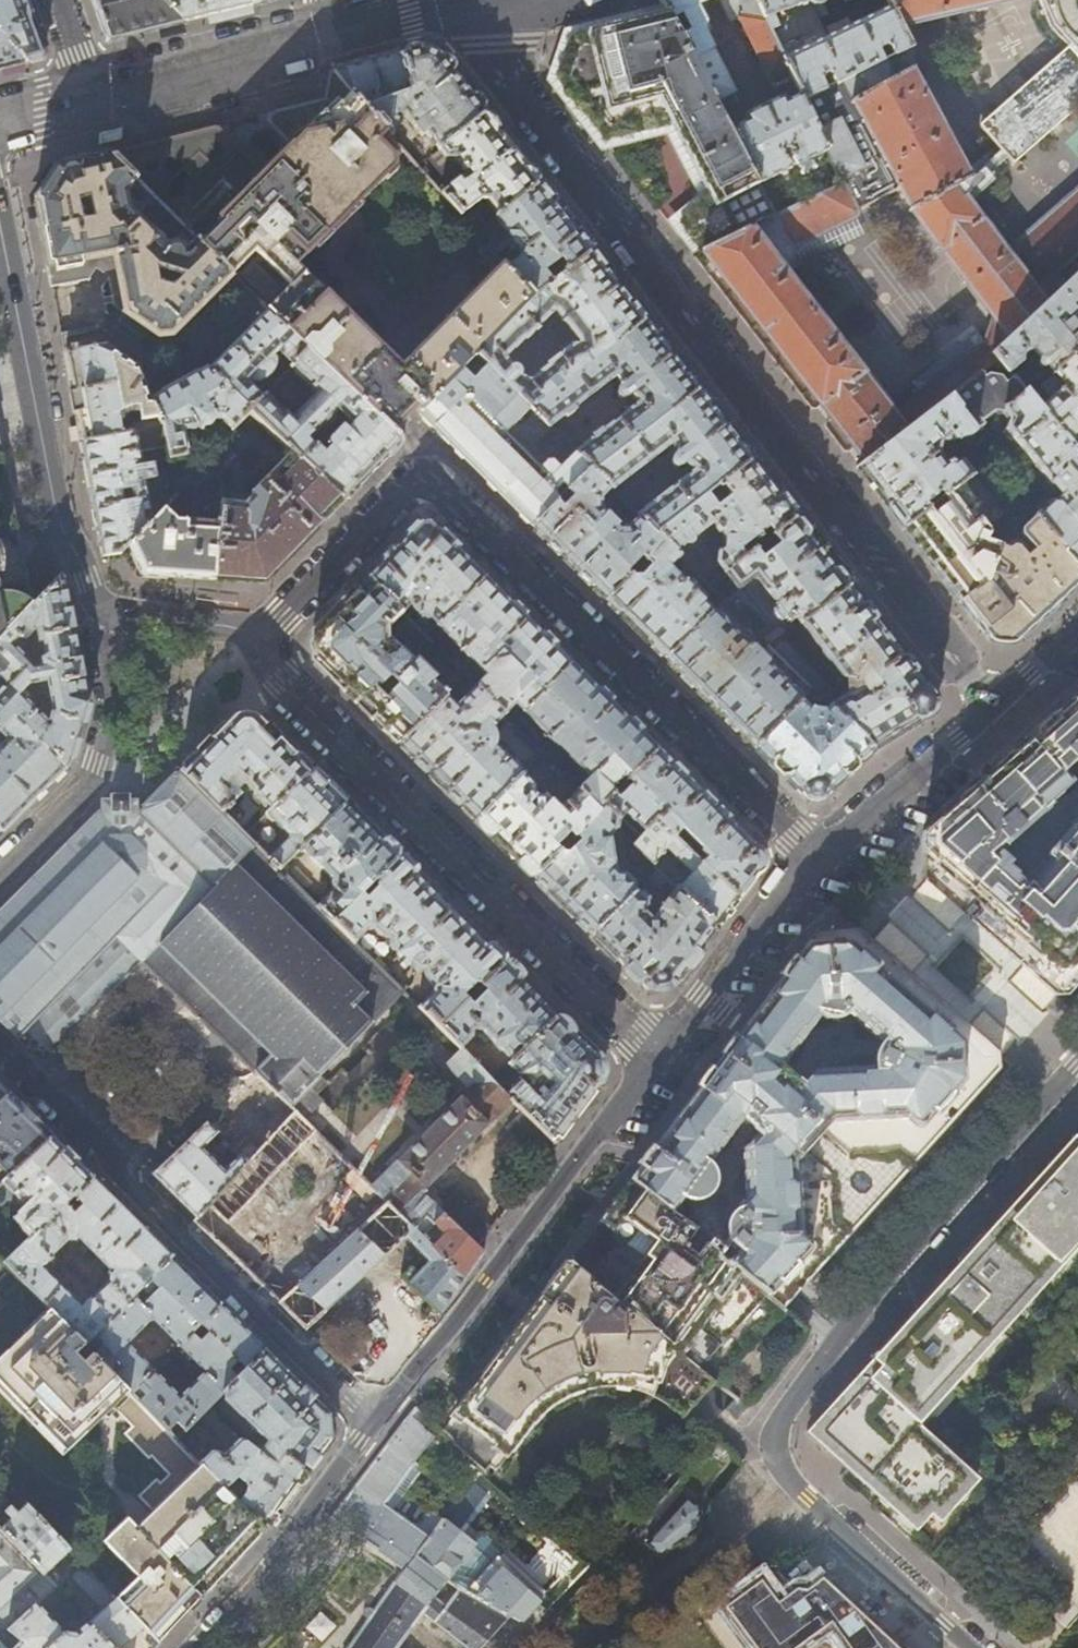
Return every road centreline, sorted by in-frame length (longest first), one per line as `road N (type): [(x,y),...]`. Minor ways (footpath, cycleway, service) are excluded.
road 1 (residential): [(971,1647),(775,1464),(772,1428),(899,1263),(1077,1064)]
road 2 (residential): [(263,634),(403,493),(432,483),(465,506),(820,866)]
road 3 (residential): [(263,634),(282,683),(653,1061)]
road 4 (residential): [(0,1049),(370,1424)]
road 5 (tertiary): [(653,1061),(370,1424)]
road 6 (residential): [(0,224),(56,517),(98,615)]
road 7 (residential): [(666,285),(446,0)]
road 8 (tertiary): [(1077,637),(820,866)]
road 9 (residential): [(0,867),(96,767),(115,708),(98,615)]
road 10 (tertiary): [(370,1424),(294,1543),(214,1647)]
road 11 (tertiary): [(820,866),(653,1061)]
road 12 (tertiary): [(85,100),(323,33)]
road 13 (residential): [(98,615),(263,634)]
road 14 (tertiary): [(323,33),(444,0)]

